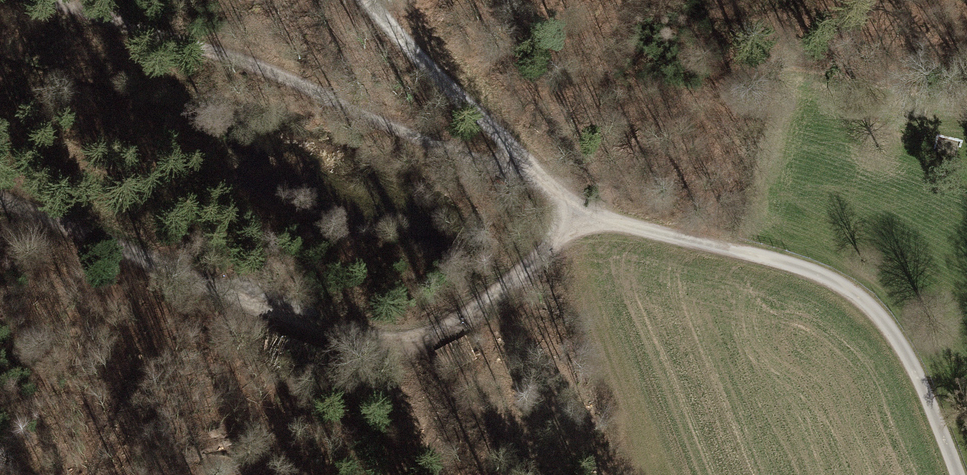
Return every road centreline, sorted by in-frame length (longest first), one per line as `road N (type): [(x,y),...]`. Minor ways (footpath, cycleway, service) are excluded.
road 1 (track): [(0,199),(292,322),(387,341),(456,322),(590,216)]
road 2 (track): [(590,216),(793,265),(858,296),(904,346),(959,474)]
road 3 (track): [(590,216),(675,117),(753,70),(815,59),(966,86)]
road 4 (track): [(391,127),(274,76),(52,0)]
road 5 (track): [(428,63),(590,216)]
road 6 (track): [(391,127),(590,216)]

